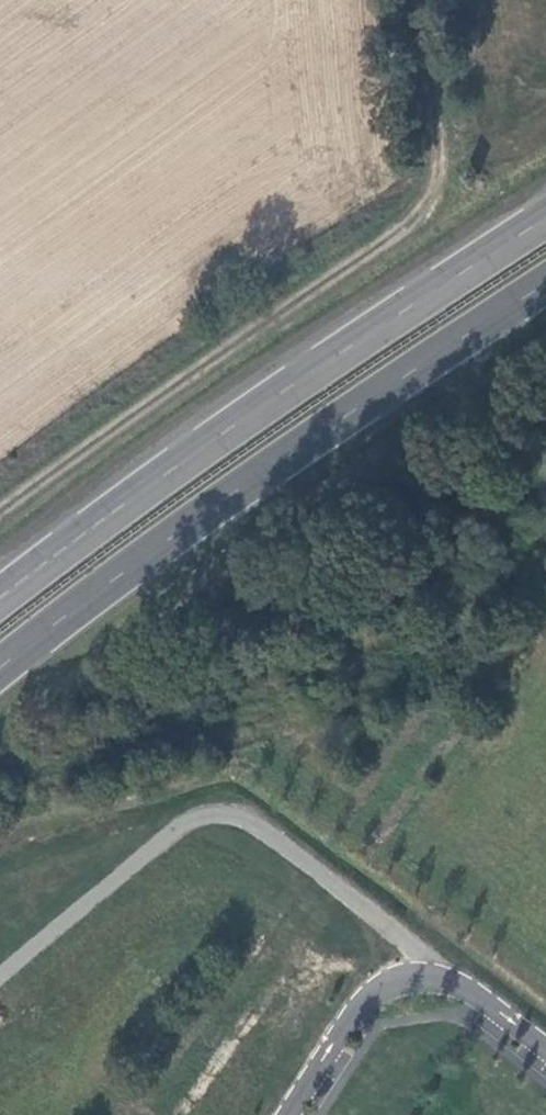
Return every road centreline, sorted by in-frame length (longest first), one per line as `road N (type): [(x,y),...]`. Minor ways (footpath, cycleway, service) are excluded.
road 1 (track): [(0,520),(156,398),(435,202),(440,95),(427,0)]
road 2 (trunk): [(0,674),(143,559),(545,285)]
road 3 (trunk): [(545,220),(300,383),(0,605)]
road 4 (residential): [(293,1114),(368,1002),(405,984),(459,992),(545,1061)]

